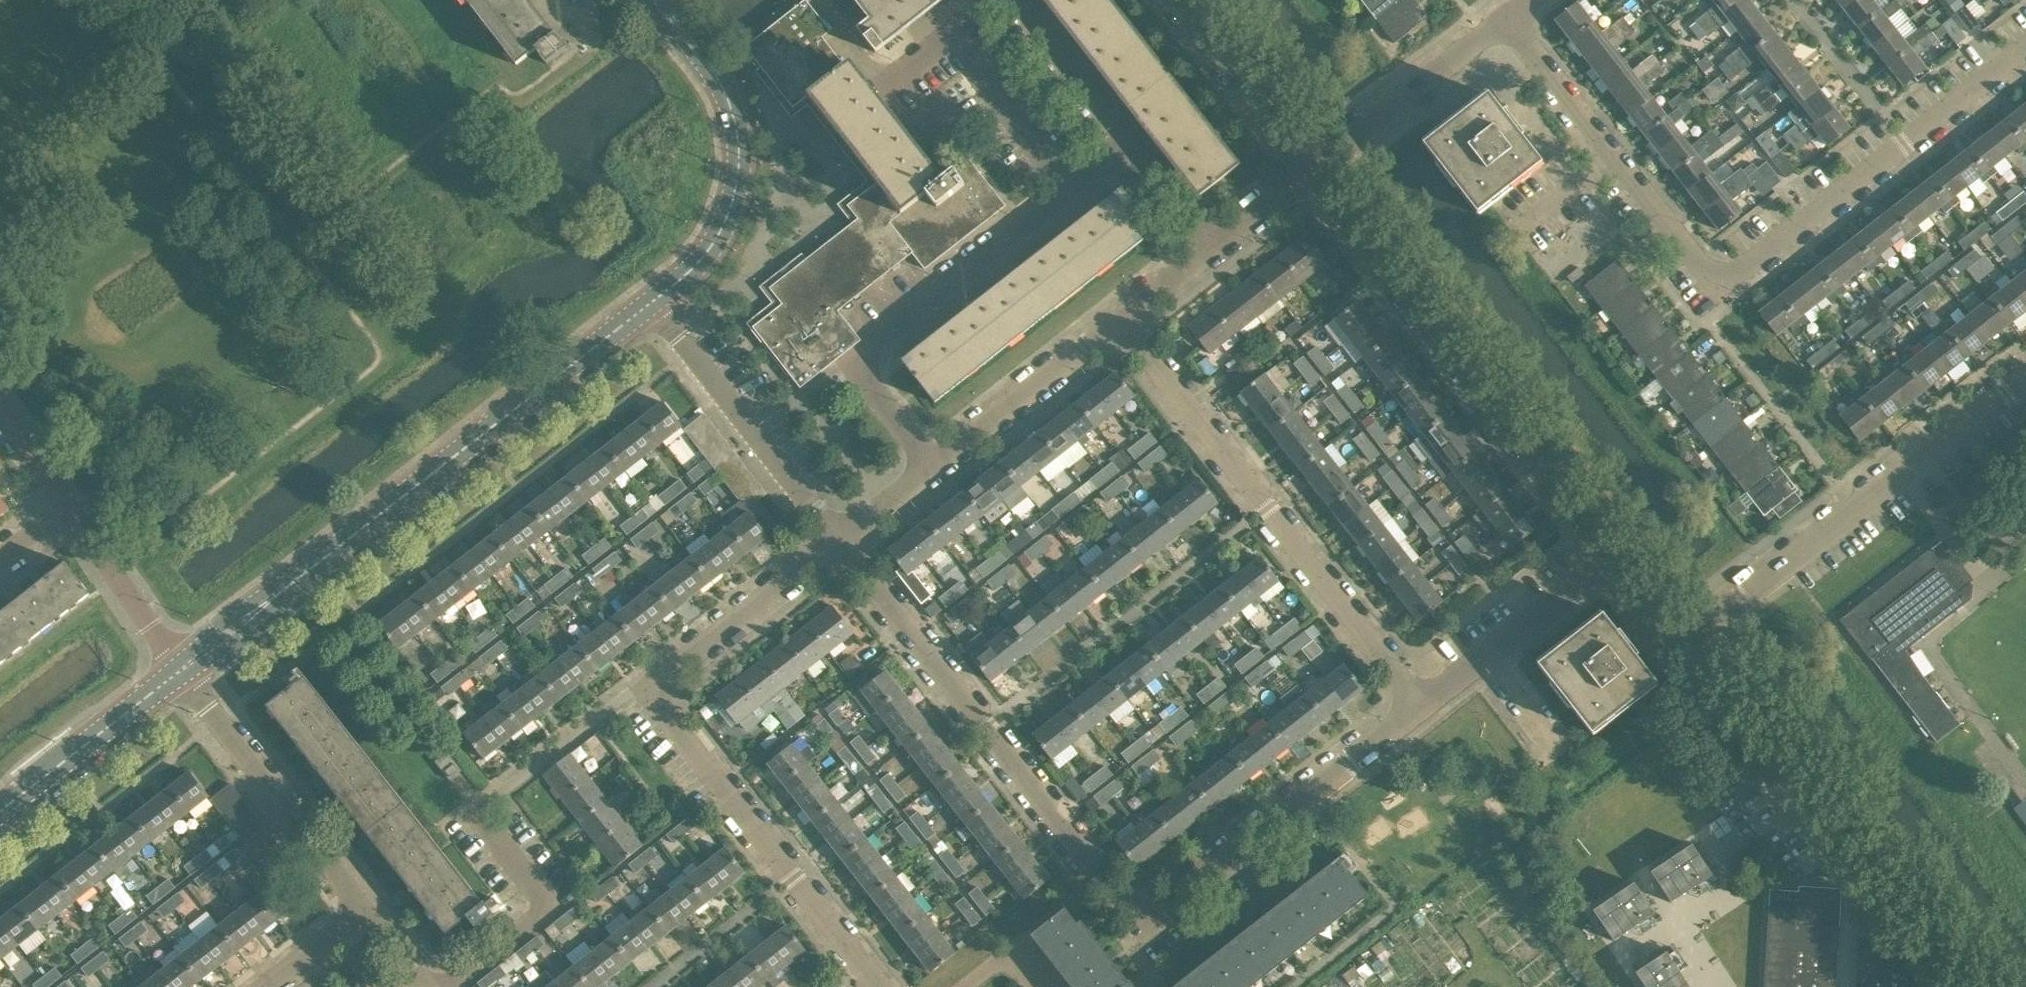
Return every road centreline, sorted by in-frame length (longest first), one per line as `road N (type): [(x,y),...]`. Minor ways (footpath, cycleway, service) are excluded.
road 1 (residential): [(929,468),(856,369),(1137,149),(1211,246)]
road 2 (tertiary): [(181,669),(655,302)]
road 3 (residential): [(1160,909),(1132,911),(839,538)]
road 4 (residential): [(1421,706),(1121,317)]
road 5 (residential): [(1612,555),(1310,168)]
road 6 (residential): [(443,986),(547,908),(474,812),(631,692),(649,688)]
road 7 (residential): [(1679,644),(2025,378)]
road 8 (residential): [(881,986),(649,688)]
road 9 (residential): [(1728,276),(2025,48)]
road 10 (tertiary): [(655,302),(717,237),(735,166),(732,99),(718,68),(657,0)]
road 11 (residential): [(1728,276),(1707,273),(1509,12)]
road 12 (residential): [(1160,909),(1421,706)]
road 13 (residential): [(367,908),(181,669)]
road 14 (residential): [(839,538),(655,302)]
road 15 (residential): [(1310,168),(1509,12)]
road 16 (residential): [(929,468),(1121,317)]
road 17 (residential): [(1421,706),(1612,555)]
road 18 (residential): [(649,688),(839,538)]
road 19 (tertiary): [(0,808),(181,669)]
road 20 (residential): [(1310,168),(1179,0)]
road 21 (residential): [(181,669),(69,505)]
road 22 (residential): [(265,986),(367,908)]
road 23 (residential): [(1211,246),(1310,168)]
road 24 (residential): [(69,505),(0,404)]

